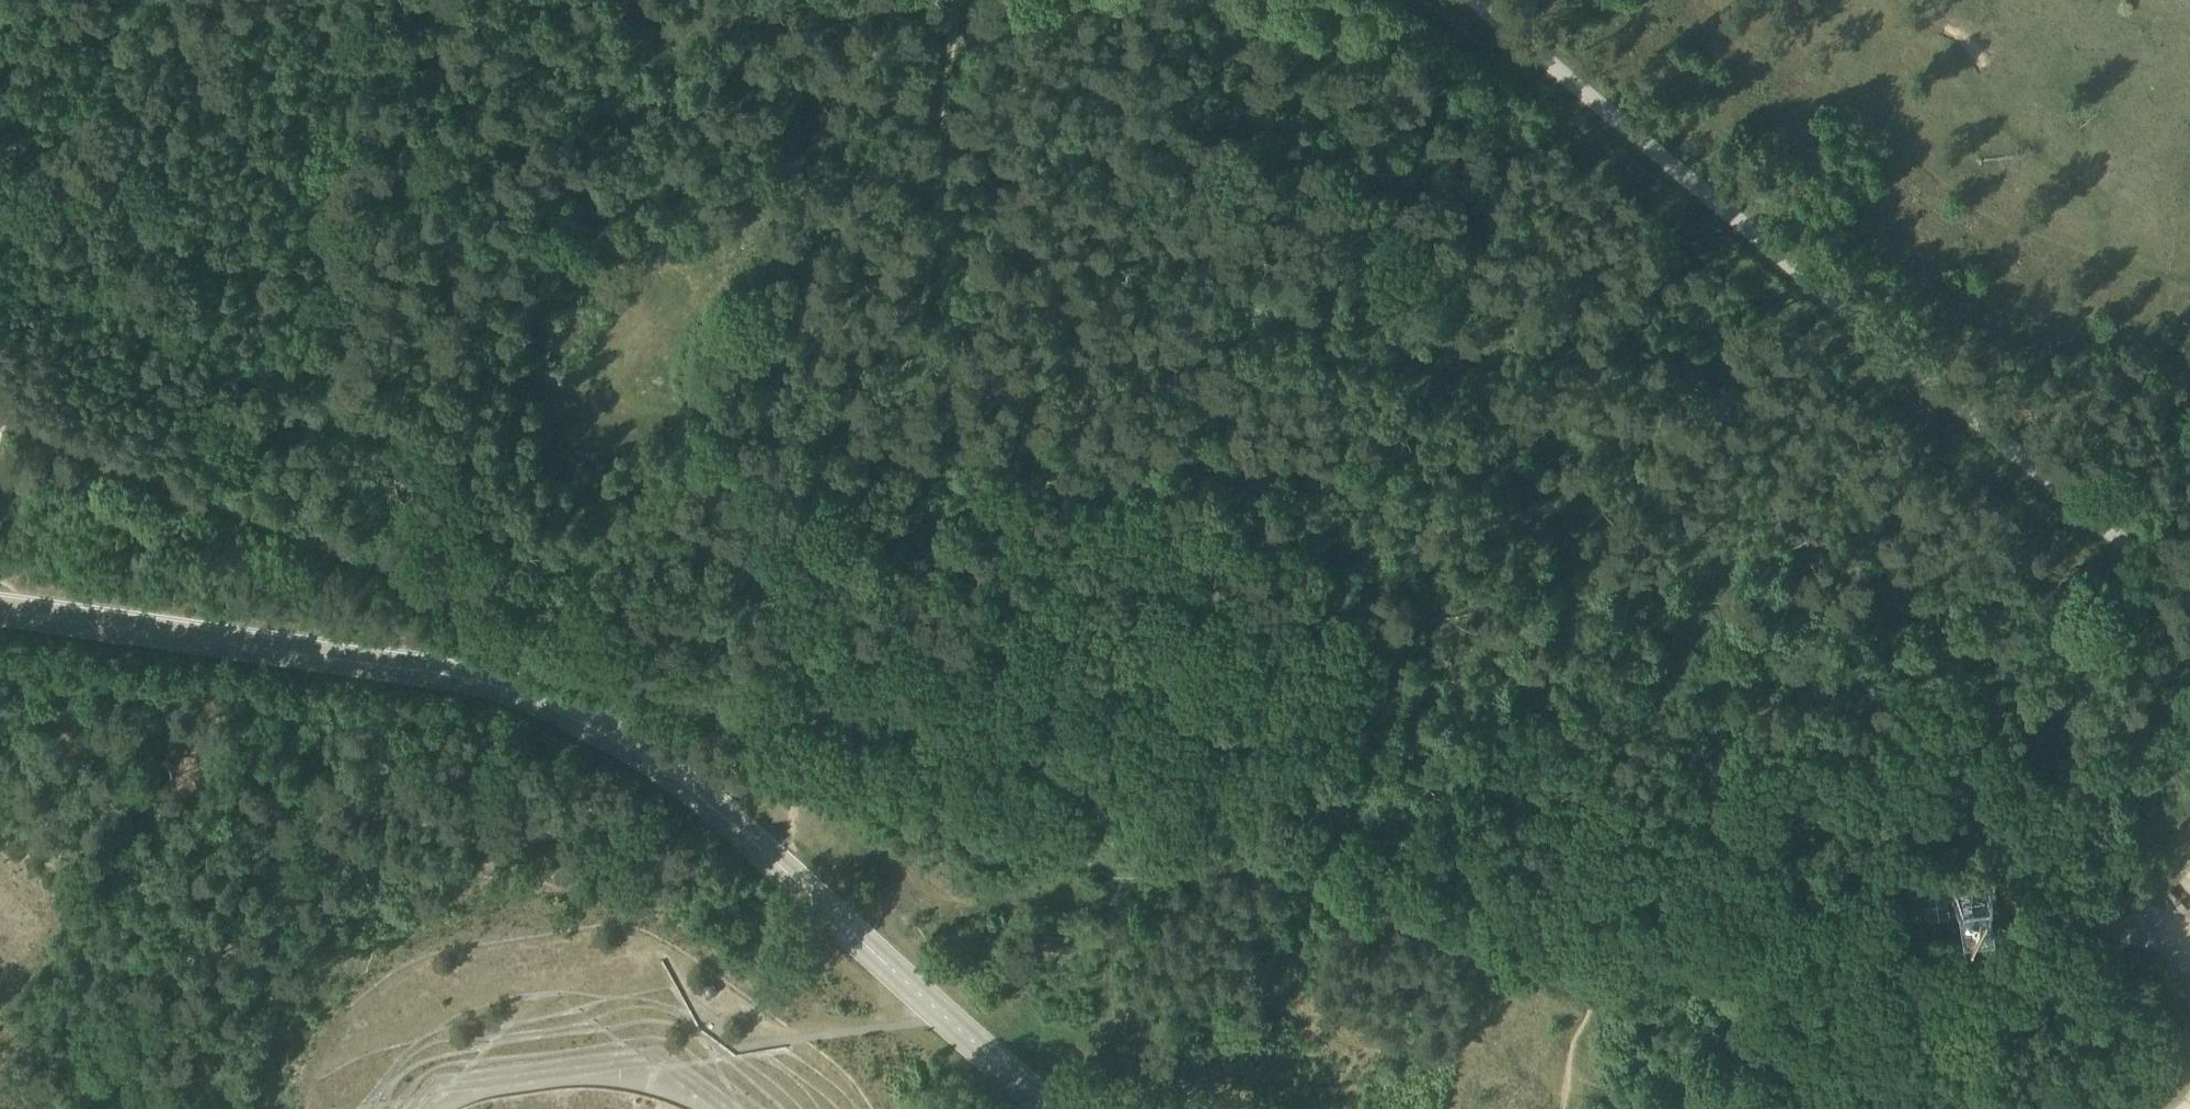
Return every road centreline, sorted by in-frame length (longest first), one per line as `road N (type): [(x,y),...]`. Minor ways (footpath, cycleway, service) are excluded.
road 1 (unclassified): [(2189,596),(1475,0)]

